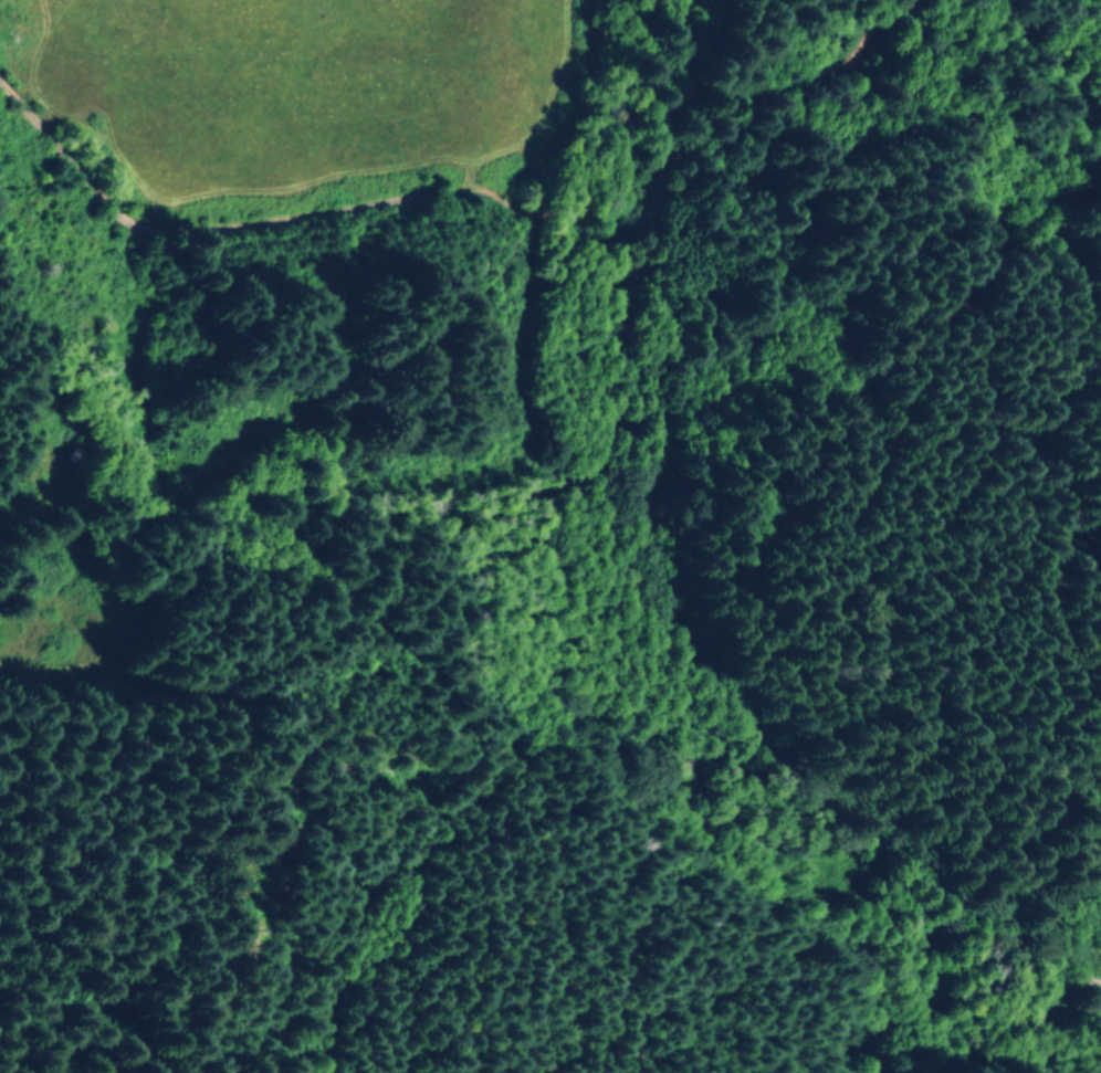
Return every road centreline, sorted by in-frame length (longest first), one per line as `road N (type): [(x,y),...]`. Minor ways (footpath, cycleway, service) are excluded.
road 1 (residential): [(1069,943),(1030,830),(951,737),(839,658),(621,460),(522,221),(523,38),(542,0)]
road 2 (residential): [(523,171),(370,162),(220,179),(104,182),(0,174)]
road 3 (residential): [(808,1072),(818,1029),(1069,943)]

